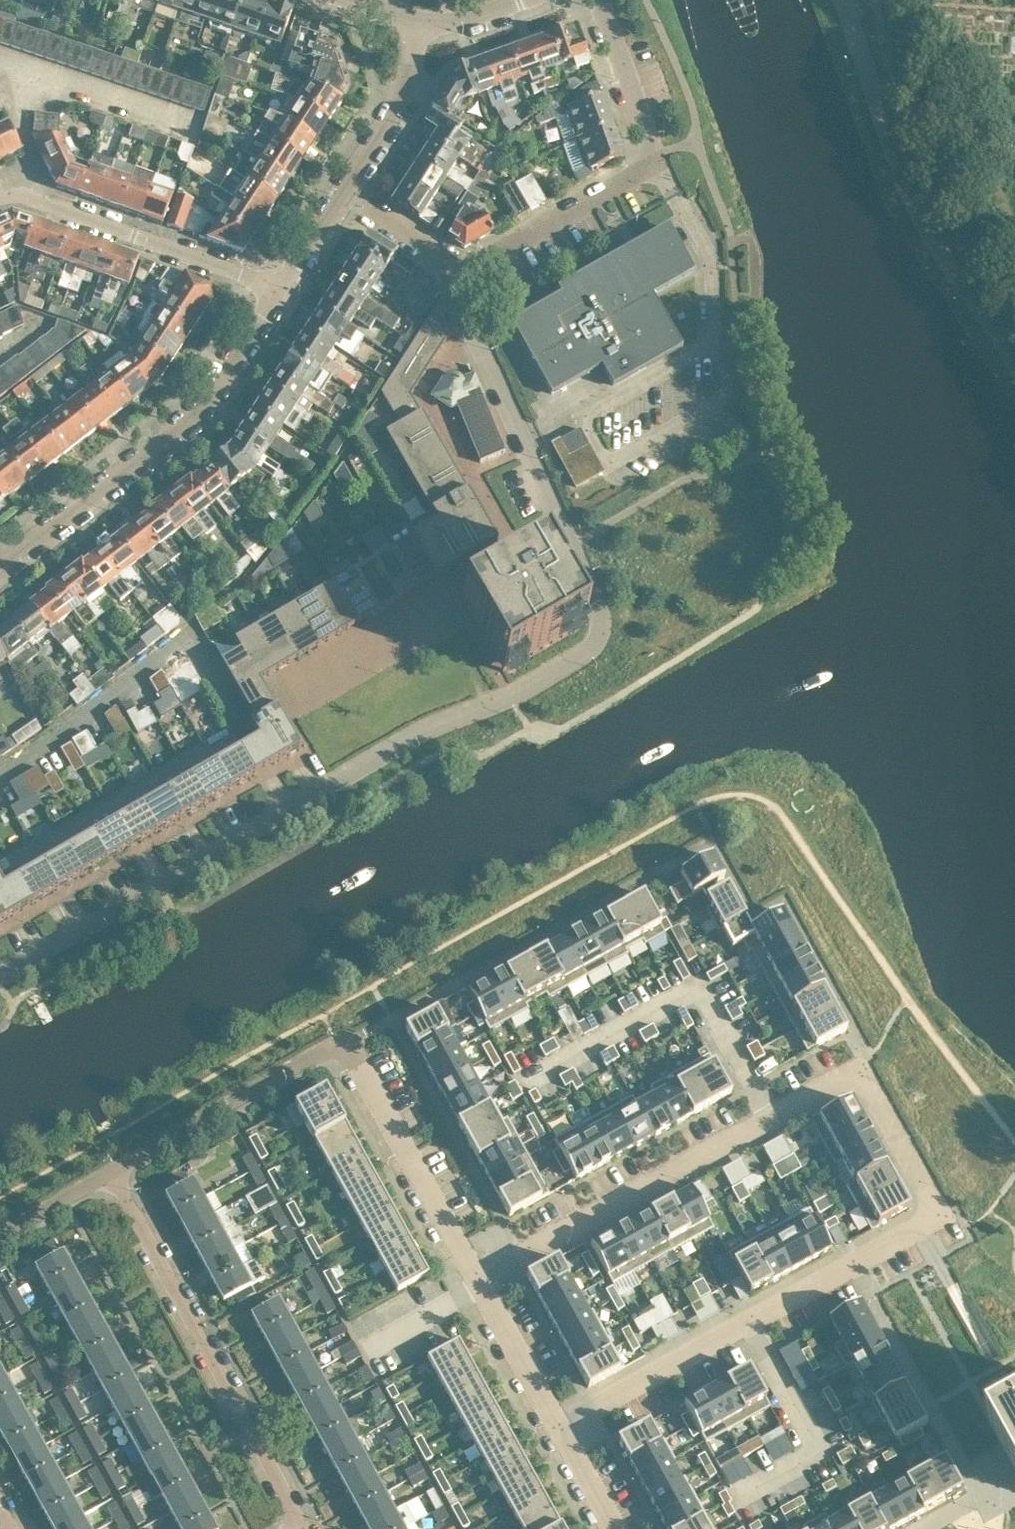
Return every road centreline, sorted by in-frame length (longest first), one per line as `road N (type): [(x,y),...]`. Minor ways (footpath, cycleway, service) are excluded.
road 1 (residential): [(465,272),(464,312),(600,609),(595,646),(510,698),(416,738),(0,977)]
road 2 (residential): [(478,1280),(851,1074),(868,1080),(932,1197),(931,1218),(559,1427)]
road 3 (residential): [(478,1280),(344,1040),(112,1170)]
road 4 (unclassified): [(0,578),(202,417),(285,288)]
road 5 (unclassified): [(1014,362),(925,230),(845,0)]
road 6 (residential): [(302,1524),(112,1170)]
road 7 (residential): [(602,0),(656,155),(643,171),(465,272)]
road 8 (unclassified): [(285,288),(405,100),(423,21)]
road 9 (residential): [(0,199),(22,197),(285,288)]
road 10 (residential): [(559,1427),(478,1280)]
road 11 (residential): [(112,1170),(0,1237)]
road 12 (residential): [(465,272),(362,199)]

